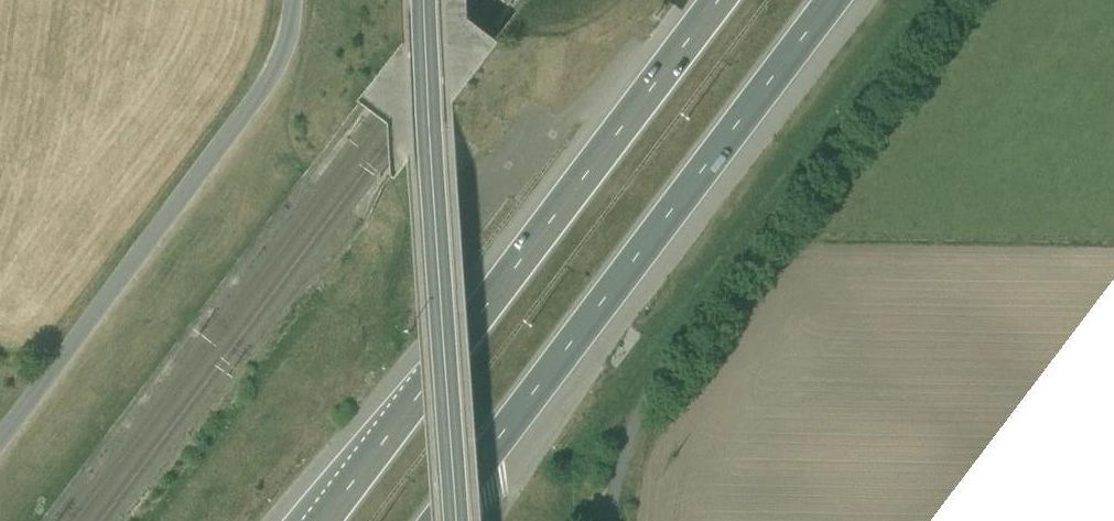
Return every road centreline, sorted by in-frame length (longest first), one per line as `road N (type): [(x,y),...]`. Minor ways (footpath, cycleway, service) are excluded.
road 1 (motorway): [(456,520),(852,0)]
road 2 (motorway): [(713,0),(318,520)]
road 3 (unclassified): [(949,0),(652,387),(613,488),(611,520)]
road 4 (unclassified): [(295,0),(294,23),(273,66),(0,441)]
road 5 (tertiary): [(458,520),(425,0)]

